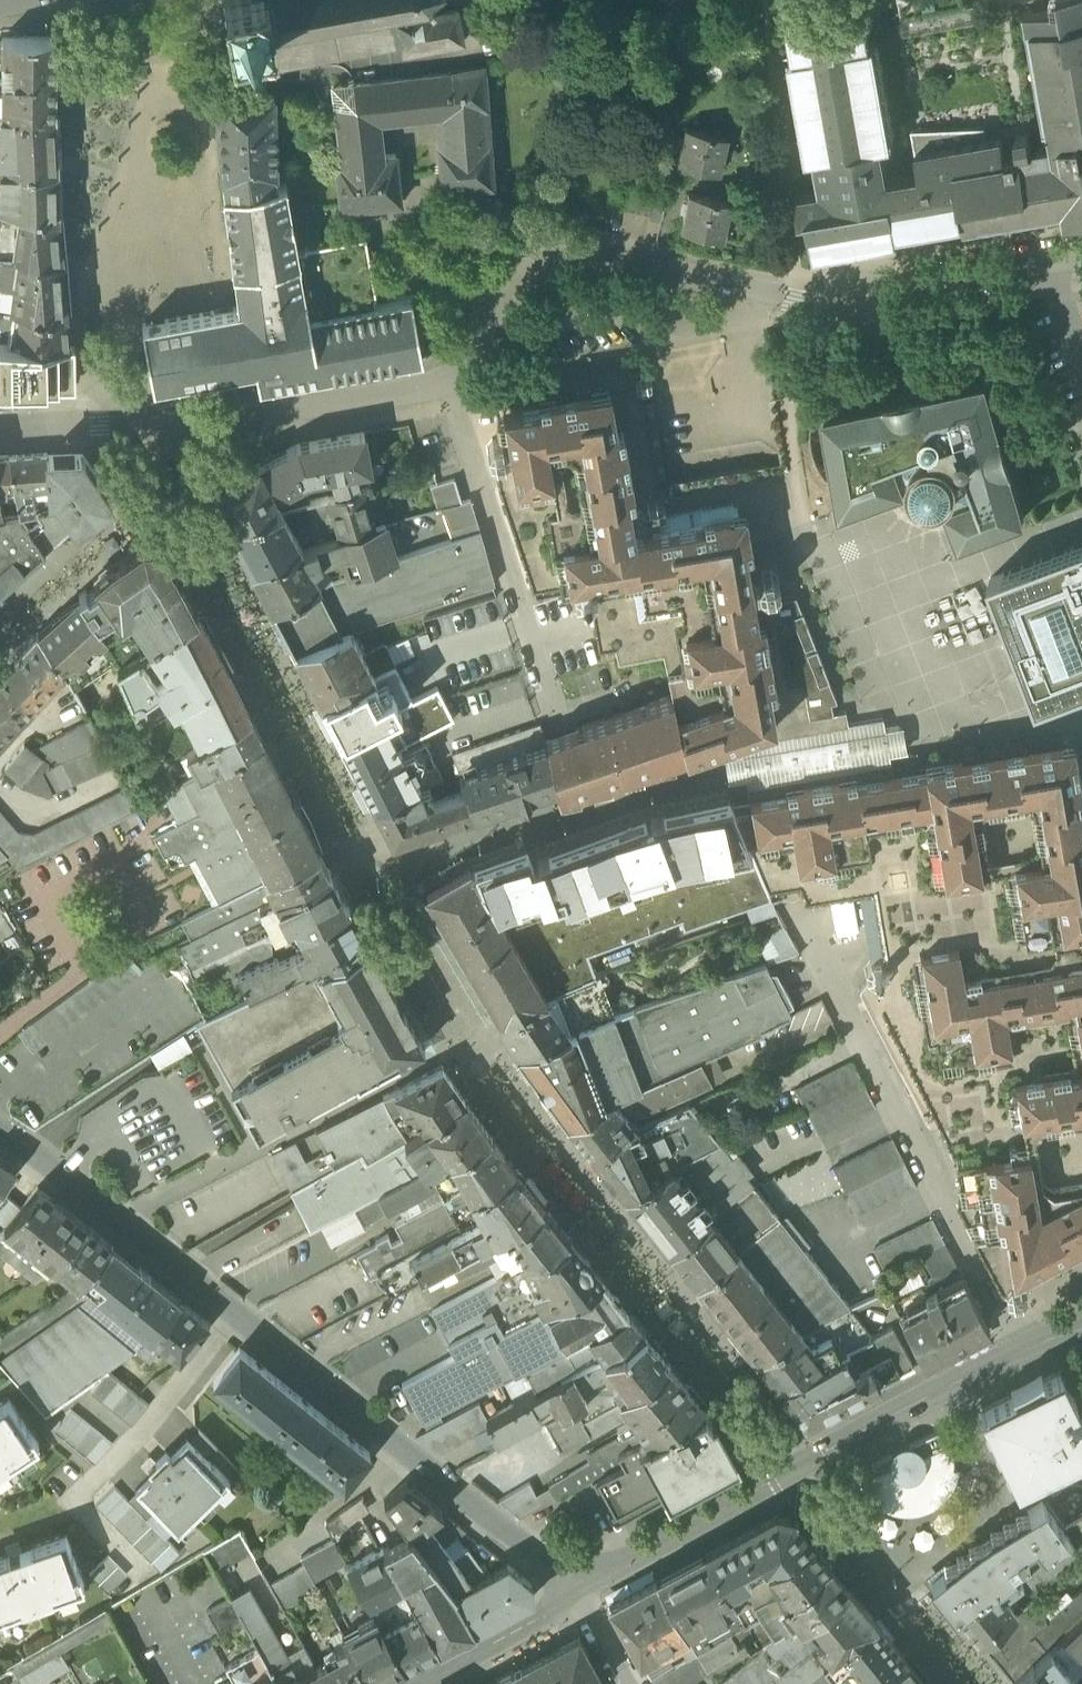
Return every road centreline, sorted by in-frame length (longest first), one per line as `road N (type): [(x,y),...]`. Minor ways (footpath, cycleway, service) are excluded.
road 1 (residential): [(575,1593),(64,1181),(0,1141)]
road 2 (residential): [(1081,255),(908,285),(870,311),(589,254),(560,256),(540,262),(453,381)]
road 3 (residential): [(575,1593),(1024,1350)]
road 4 (unclassified): [(1024,1350),(804,927)]
road 5 (residential): [(453,381),(214,420),(75,423)]
road 6 (residential): [(453,381),(561,732)]
road 7 (residential): [(422,1683),(575,1593)]

